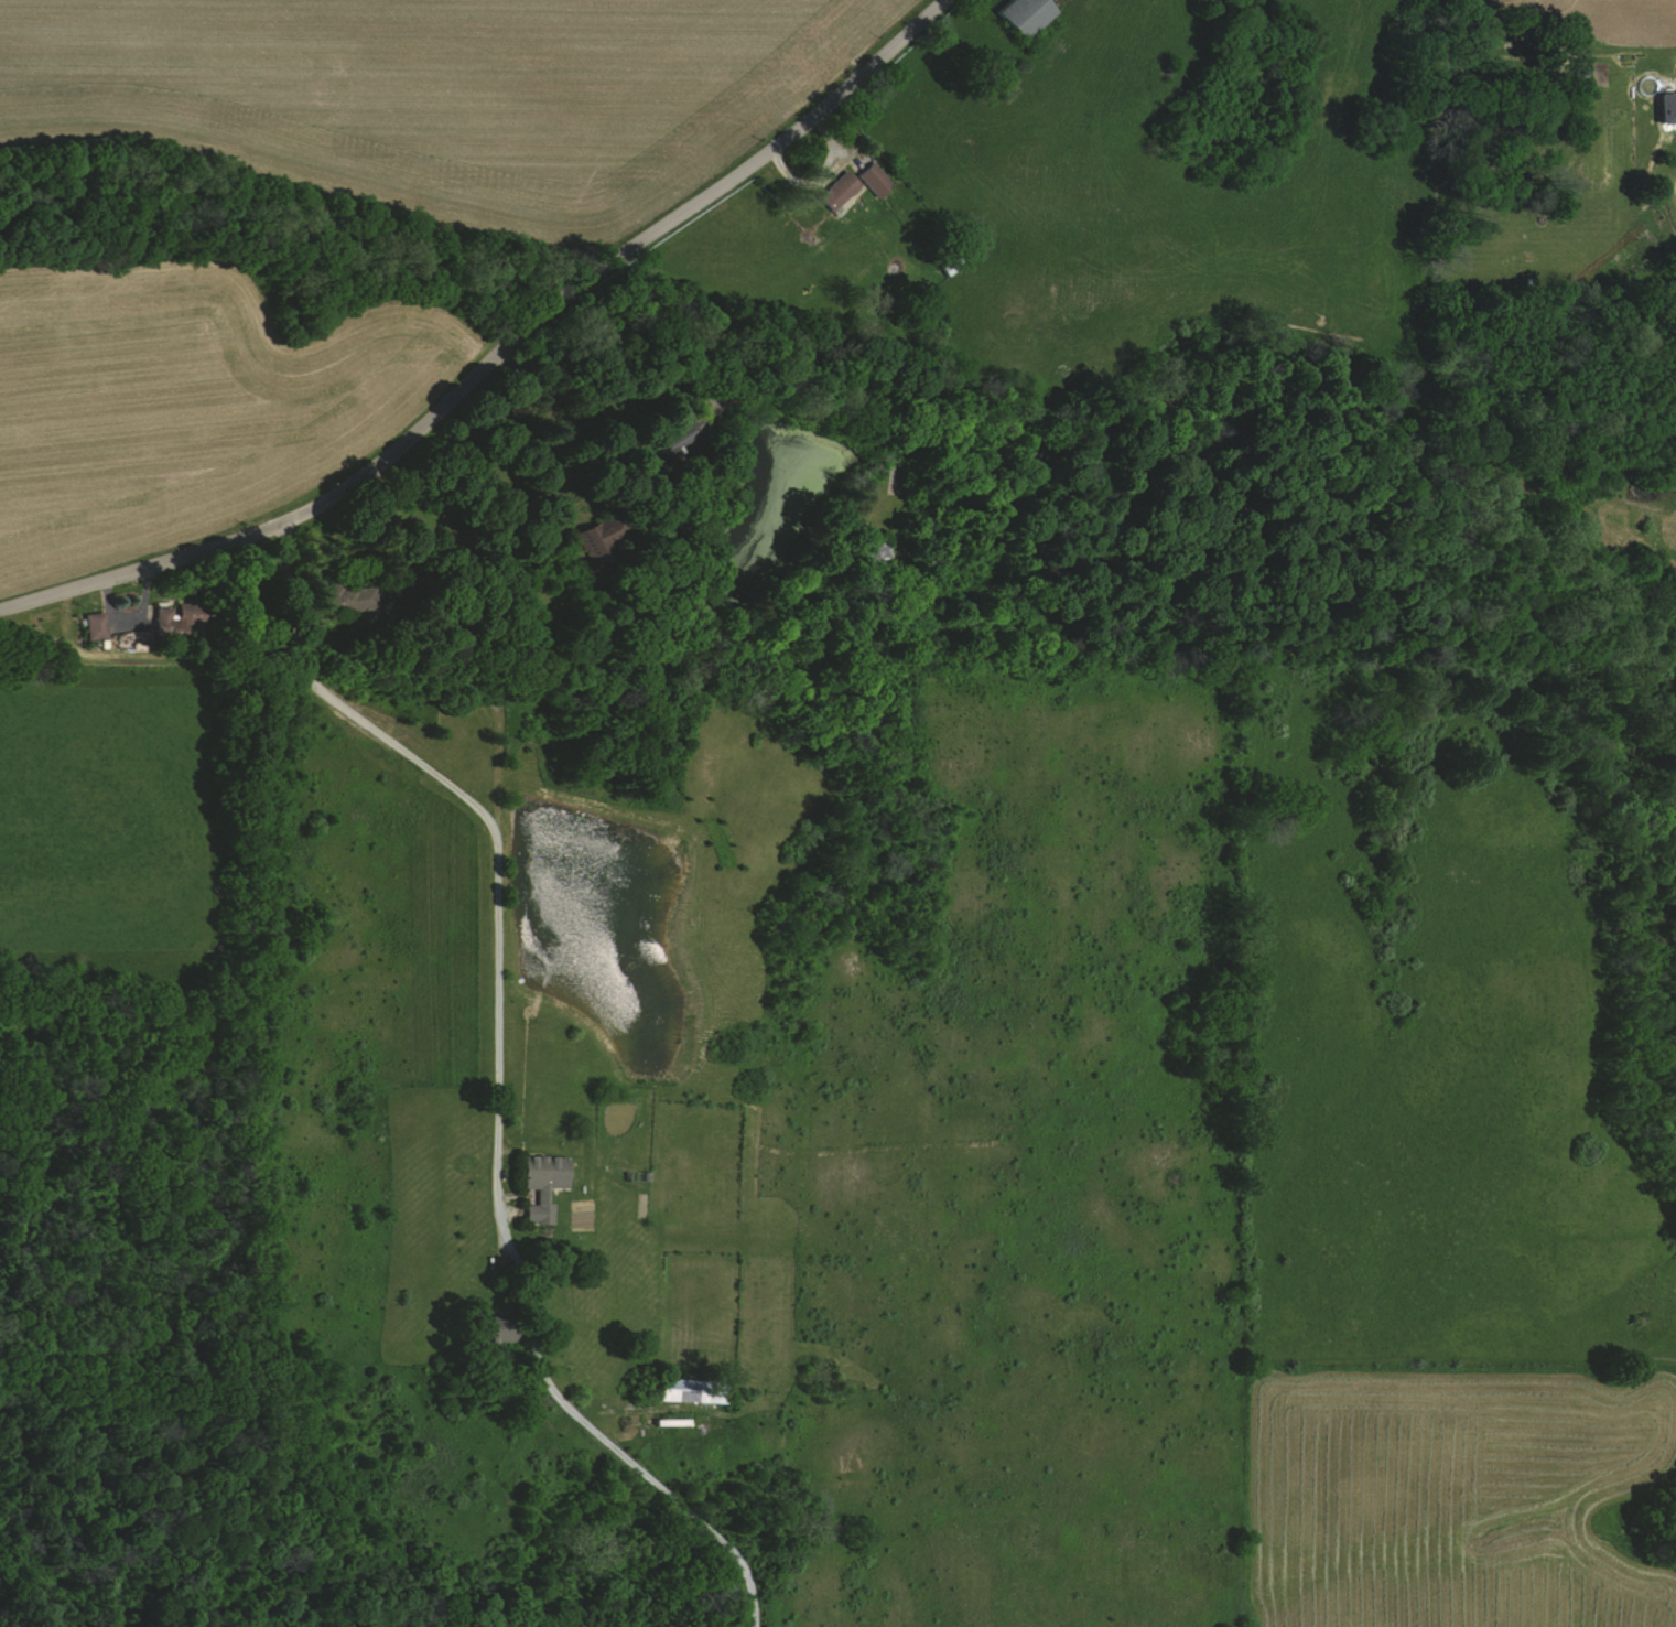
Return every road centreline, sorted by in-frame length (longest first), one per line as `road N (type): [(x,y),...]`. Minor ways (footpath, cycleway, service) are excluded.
road 1 (residential): [(0,609),(214,548),(359,482),(559,299),(834,99),(943,0)]

